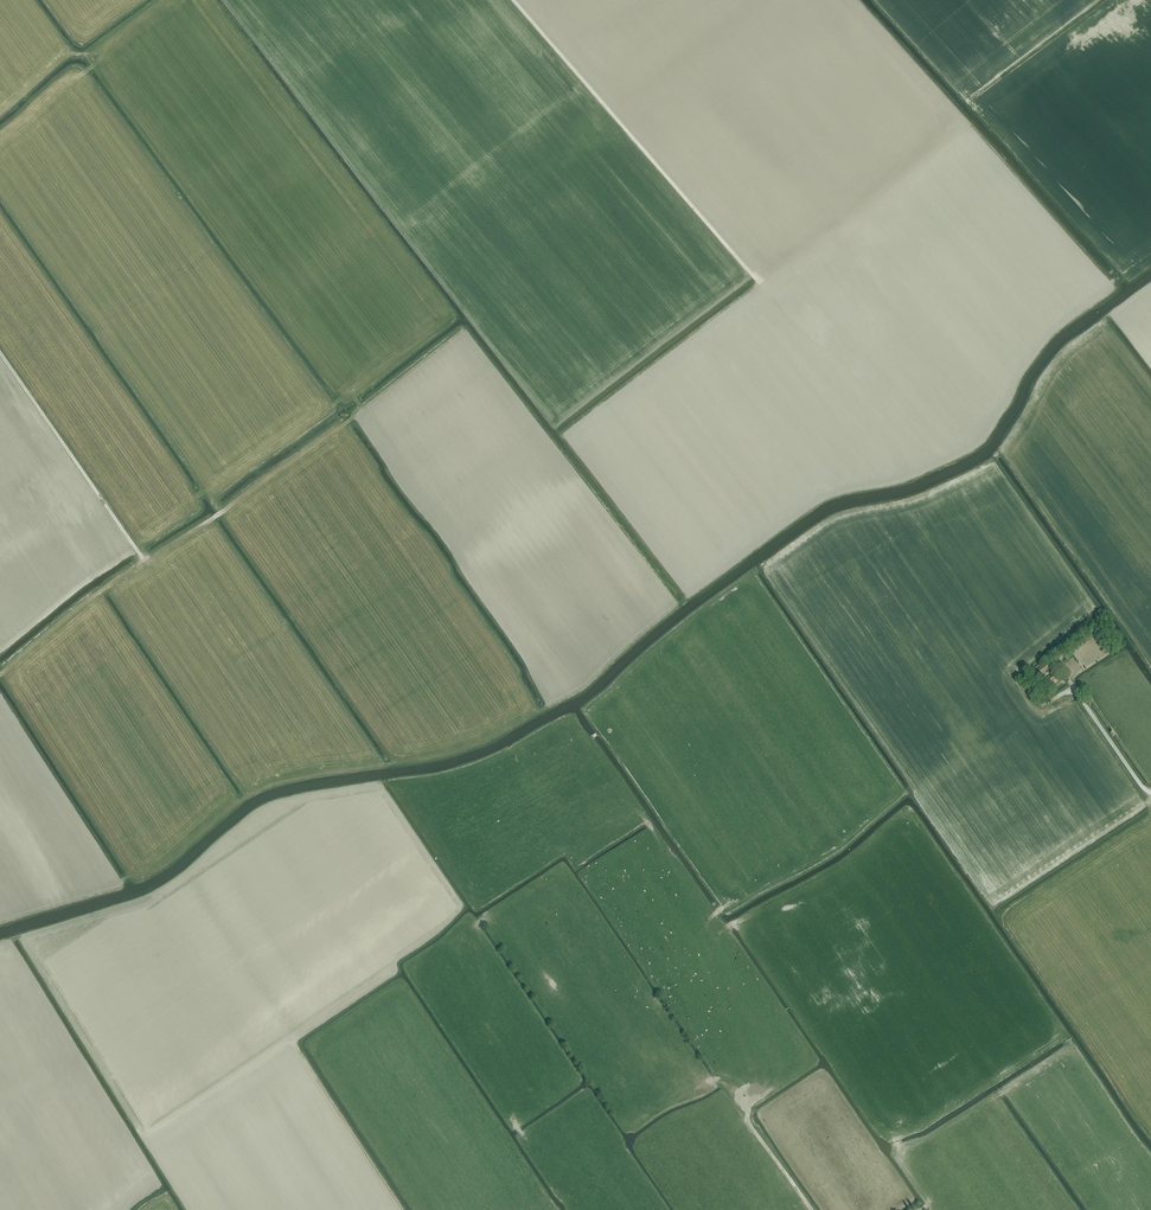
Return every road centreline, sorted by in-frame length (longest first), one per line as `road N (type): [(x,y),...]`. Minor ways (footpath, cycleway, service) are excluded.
road 1 (track): [(514,0),(761,284)]
road 2 (unclassified): [(1150,792),(1076,690)]

